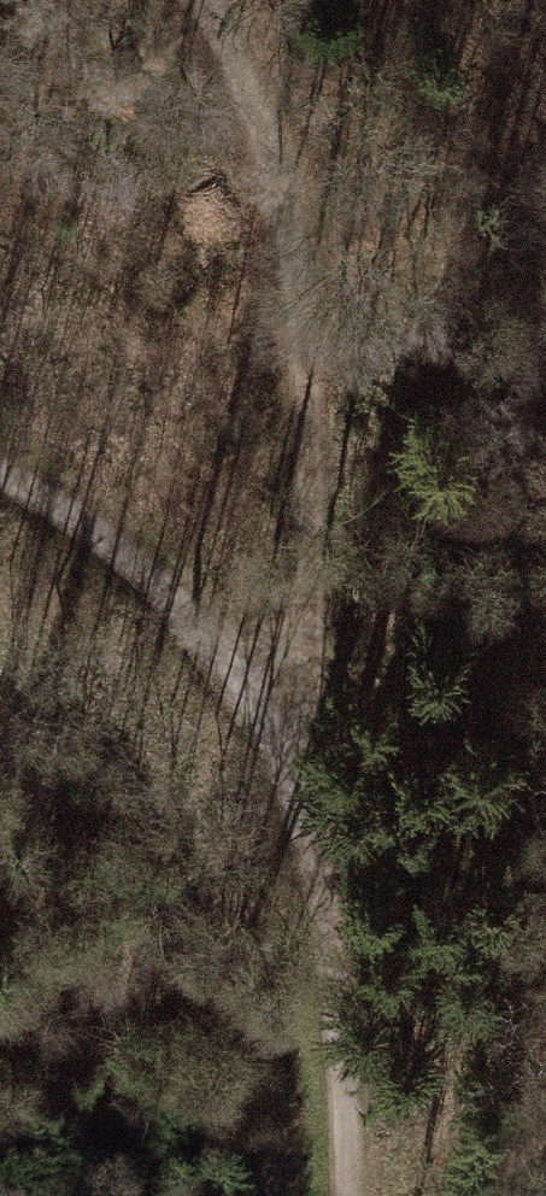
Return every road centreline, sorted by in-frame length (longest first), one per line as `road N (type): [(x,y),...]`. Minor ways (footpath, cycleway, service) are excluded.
road 1 (track): [(273,695),(311,585),(278,155),(194,0)]
road 2 (track): [(273,695),(337,905),(350,1195)]
road 3 (track): [(0,477),(92,524),(273,695)]

